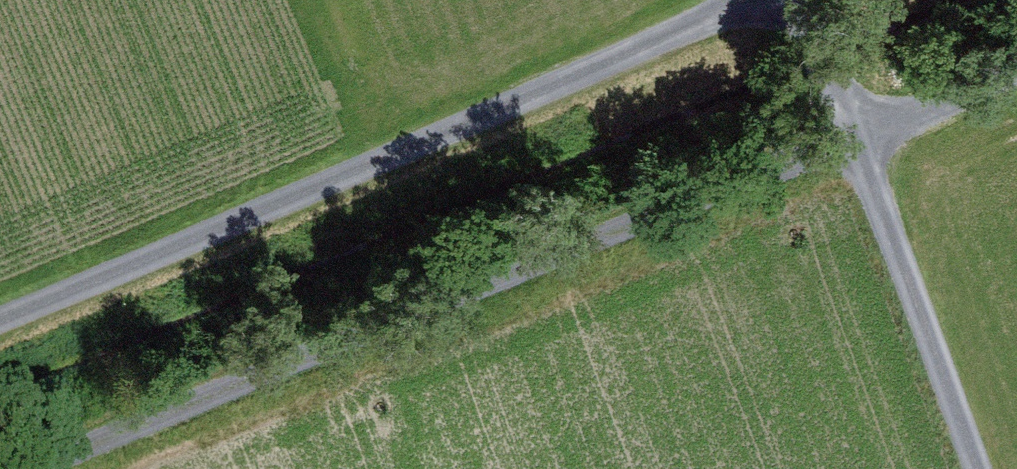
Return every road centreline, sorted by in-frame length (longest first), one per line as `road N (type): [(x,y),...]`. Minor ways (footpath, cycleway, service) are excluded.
road 1 (track): [(47,468),(1016,69)]
road 2 (track): [(717,0),(617,70),(0,327)]
road 3 (track): [(982,468),(848,98)]

